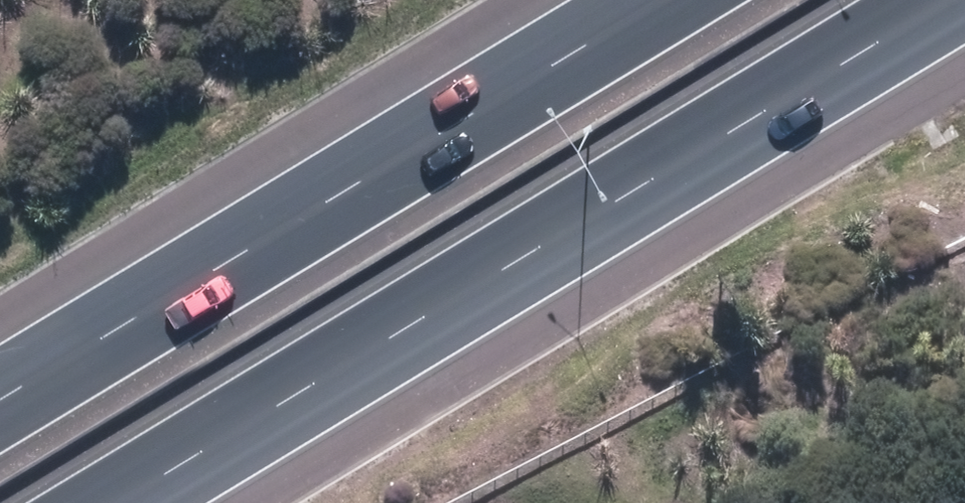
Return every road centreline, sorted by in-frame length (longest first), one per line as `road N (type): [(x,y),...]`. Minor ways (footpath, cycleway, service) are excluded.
road 1 (motorway): [(927,0),(95,502)]
road 2 (motorway): [(0,385),(648,0)]

